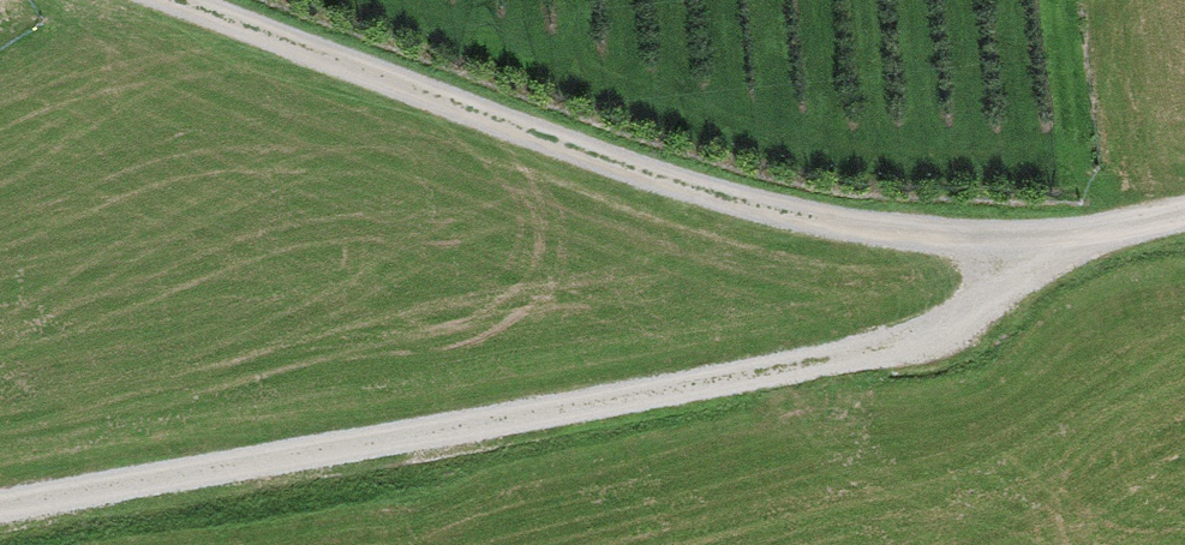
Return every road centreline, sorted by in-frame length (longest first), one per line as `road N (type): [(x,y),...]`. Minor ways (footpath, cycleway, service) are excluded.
road 1 (track): [(0,518),(911,345),(951,323),(1034,245),(864,225),(734,198),(563,144),(177,0)]
road 2 (track): [(1034,245),(1184,211)]

